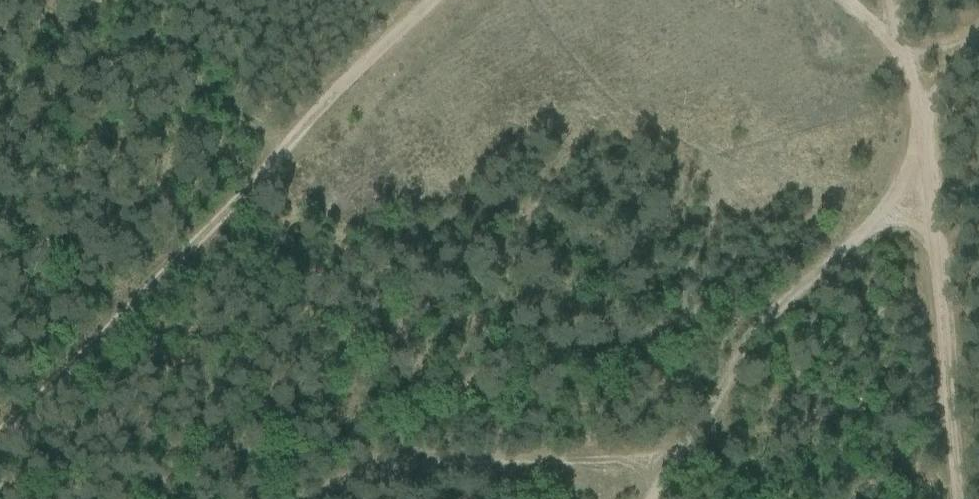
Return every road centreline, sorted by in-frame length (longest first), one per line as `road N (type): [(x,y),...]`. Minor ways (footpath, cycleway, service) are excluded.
road 1 (track): [(0,421),(436,0)]
road 2 (track): [(978,498),(920,186),(914,63),(895,0)]
road 3 (track): [(658,498),(735,358),(829,255),(920,186)]
road 4 (track): [(320,498),(402,466),(682,453)]
road 5 (track): [(978,41),(914,63),(838,0)]
road 6 (track): [(8,413),(105,498)]

